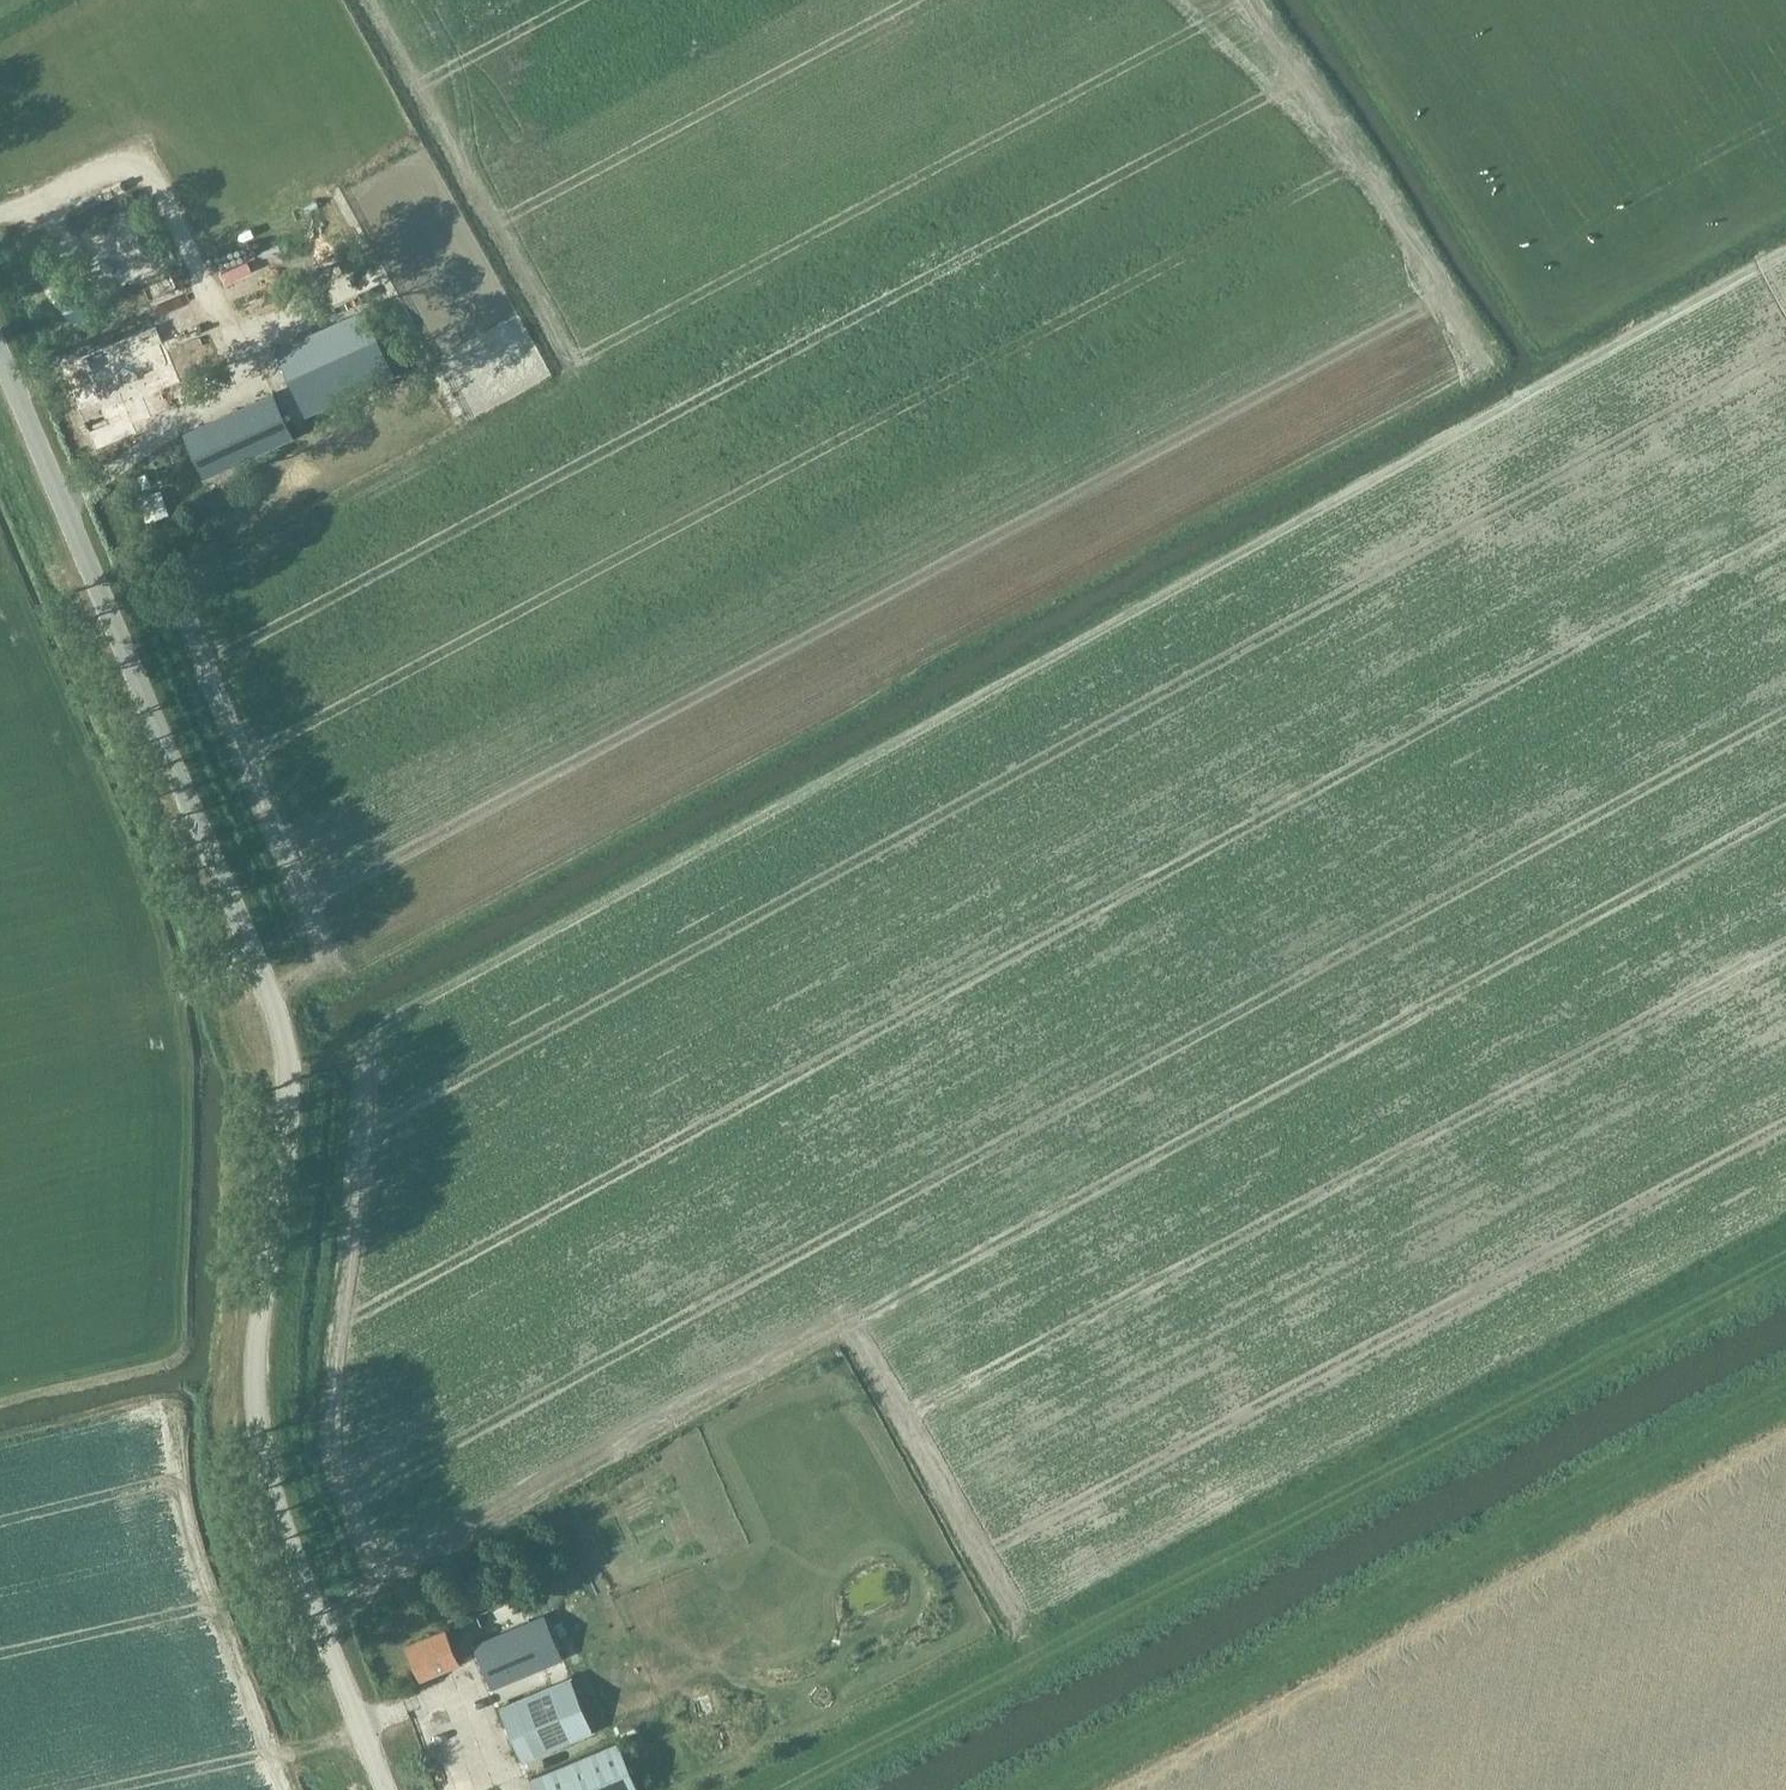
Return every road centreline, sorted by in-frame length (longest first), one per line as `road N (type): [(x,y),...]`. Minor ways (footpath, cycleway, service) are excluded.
road 1 (unclassified): [(0,355),(286,1040),(289,1125),(257,1346),(261,1448),(279,1513),(386,1789)]
road 2 (track): [(1785,1256),(782,1789)]
road 3 (track): [(1785,1382),(1019,1789)]

